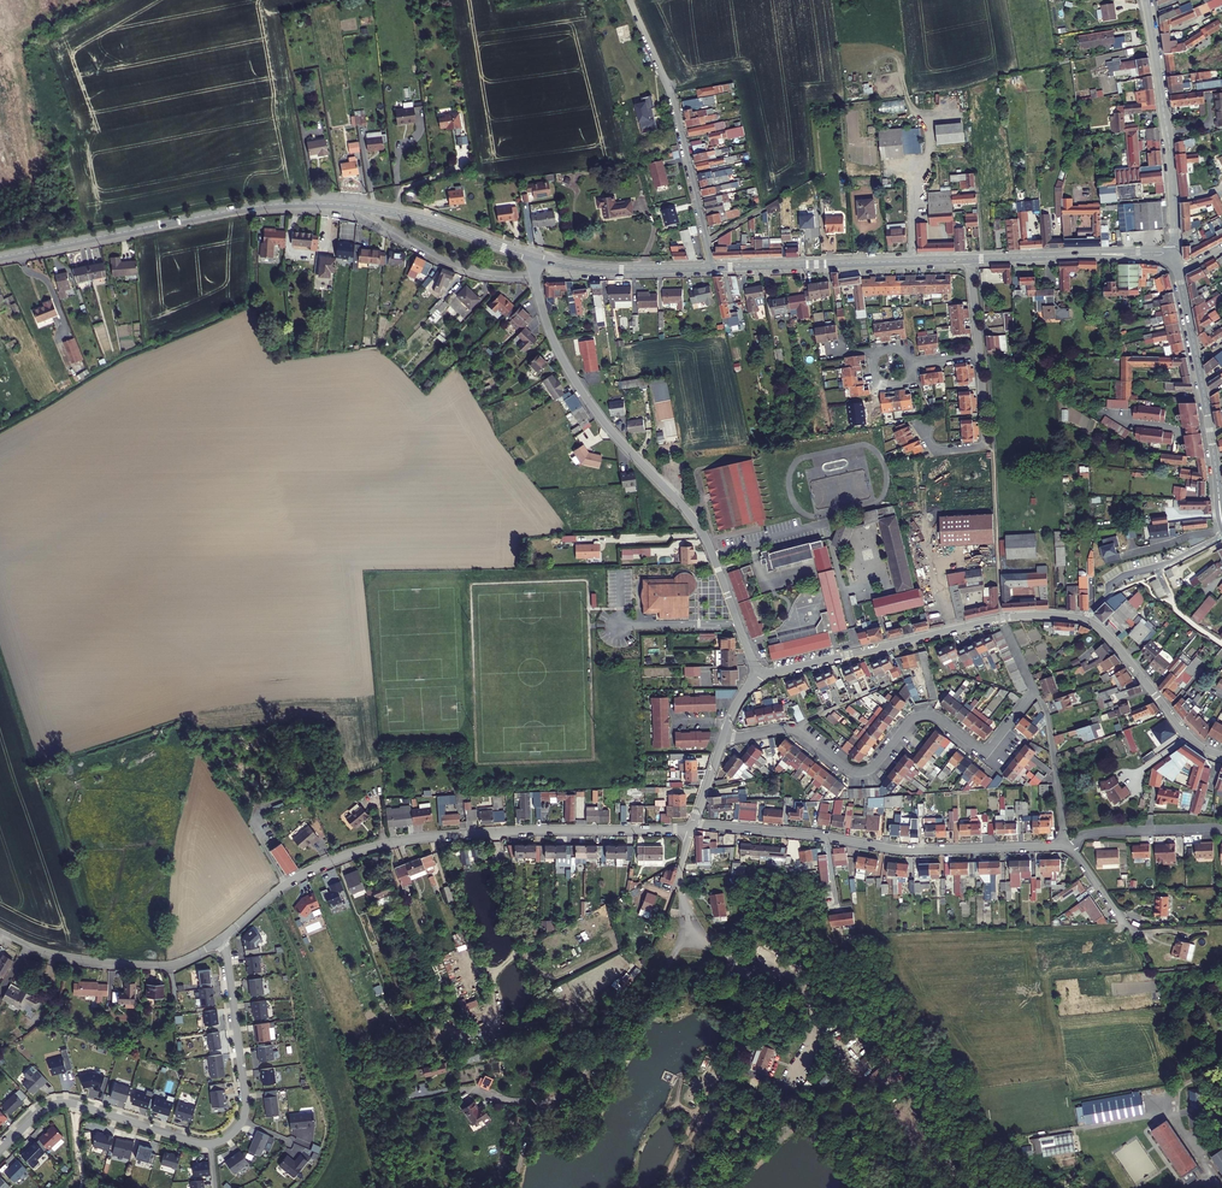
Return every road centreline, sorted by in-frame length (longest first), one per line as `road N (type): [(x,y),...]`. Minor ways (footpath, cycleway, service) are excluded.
road 1 (residential): [(692,830),(529,830),(394,842),(295,878),(221,938)]
road 2 (residential): [(758,676),(702,533),(577,384),(551,335),(535,273)]
road 3 (residential): [(723,740),(791,729),(863,772),(926,715),(986,753),(1035,690)]
road 4 (tertiary): [(359,206),(246,208),(0,256)]
road 5 (residential): [(712,267),(674,101),(629,0)]
road 6 (tertiary): [(969,259),(712,267)]
road 7 (tertiary): [(1176,253),(1170,148),(1146,0)]
road 8 (residential): [(1002,618),(758,676)]
road 9 (tertiary): [(1221,519),(1179,272)]
road 10 (residential): [(826,837),(905,850),(1066,846)]
road 11 (residential): [(210,1144),(62,1103),(40,1111),(0,1151)]
road 12 (tertiary): [(1176,253),(969,259)]
road 13 (residential): [(359,206),(458,264),(535,273)]
road 14 (residential): [(1221,755),(1191,739),(1088,620)]
road 15 (residential): [(221,938),(246,1098),(241,1121)]
road 16 (tertiary): [(536,258),(359,206)]
road 17 (tertiary): [(712,267),(608,269),(536,258)]
road 18 (residential): [(170,964),(60,956),(0,931)]
road 19 (residential): [(980,355),(982,446),(939,451),(918,427)]
road 20 (residential): [(1035,690),(1048,712),(1066,846)]
road 21 (residential): [(1069,847),(1084,834),(1108,831),(1221,828)]
road 22 (residential): [(694,824),(826,837)]

